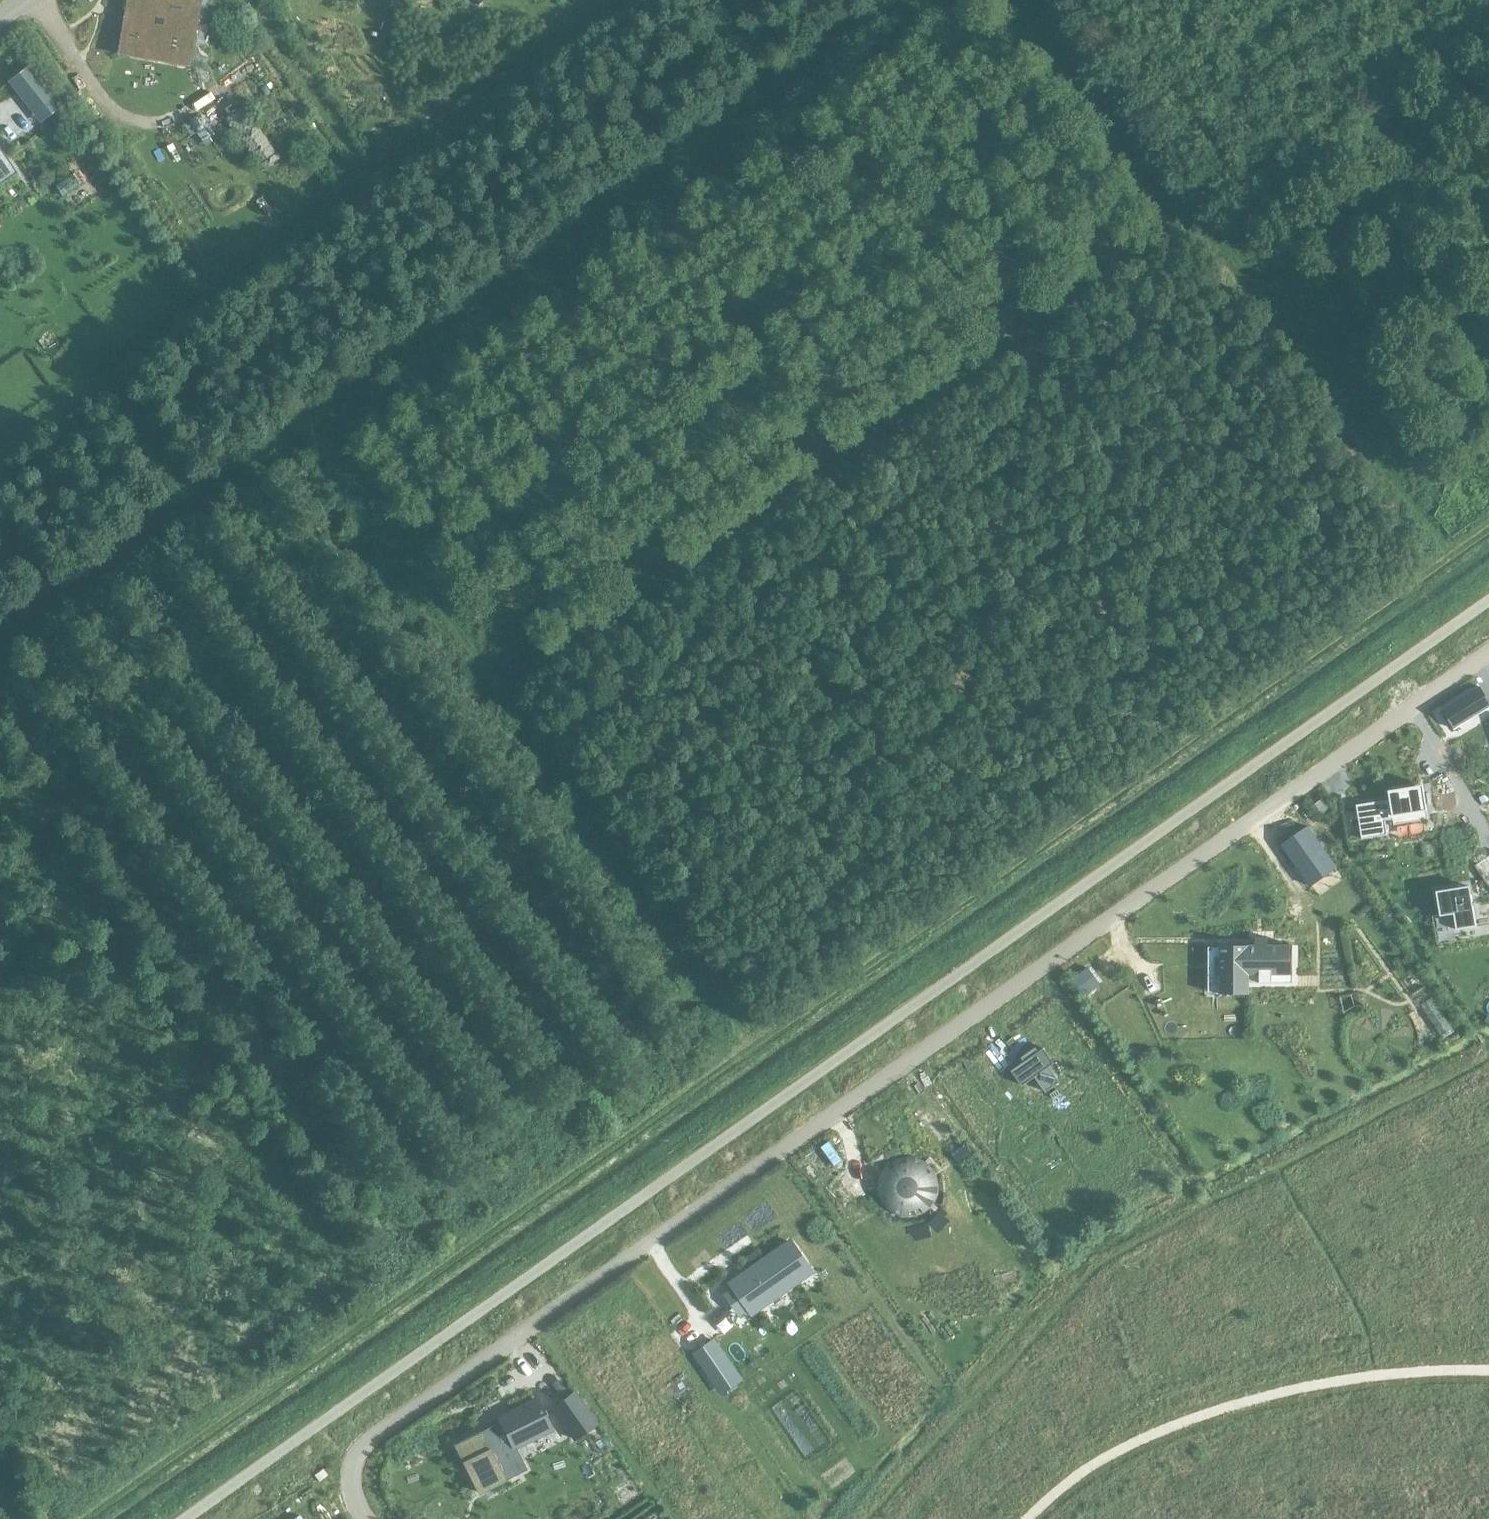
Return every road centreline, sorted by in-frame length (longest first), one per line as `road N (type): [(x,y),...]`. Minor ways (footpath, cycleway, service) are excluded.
road 1 (unclassified): [(183,1518),(1488,600)]
road 2 (residential): [(1488,651),(393,1425),(361,1452),(351,1473),(364,1518)]

